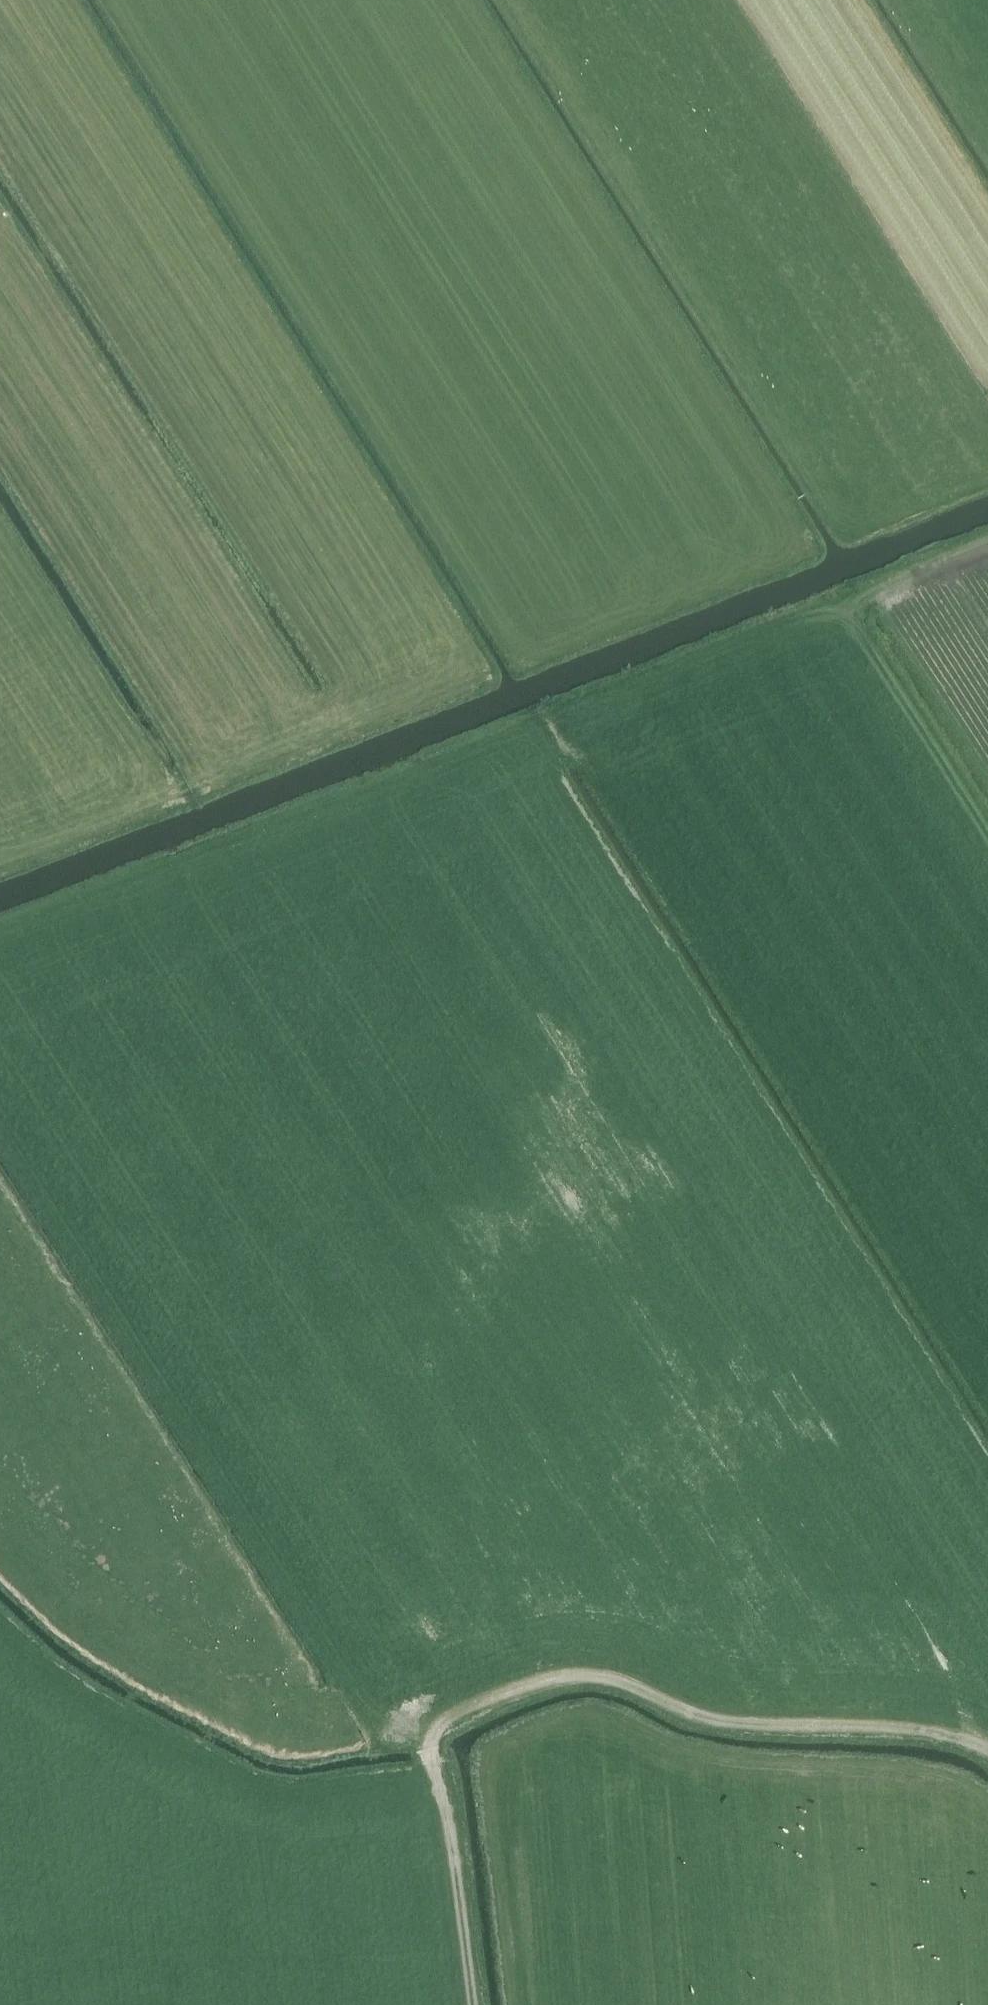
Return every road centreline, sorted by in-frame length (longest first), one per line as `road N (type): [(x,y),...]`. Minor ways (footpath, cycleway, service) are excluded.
road 1 (track): [(437,1723),(519,1686),(595,1668),(713,1719),(900,1725),(969,1744),(987,1759)]
road 2 (track): [(473,2004),(433,1757),(437,1723)]

